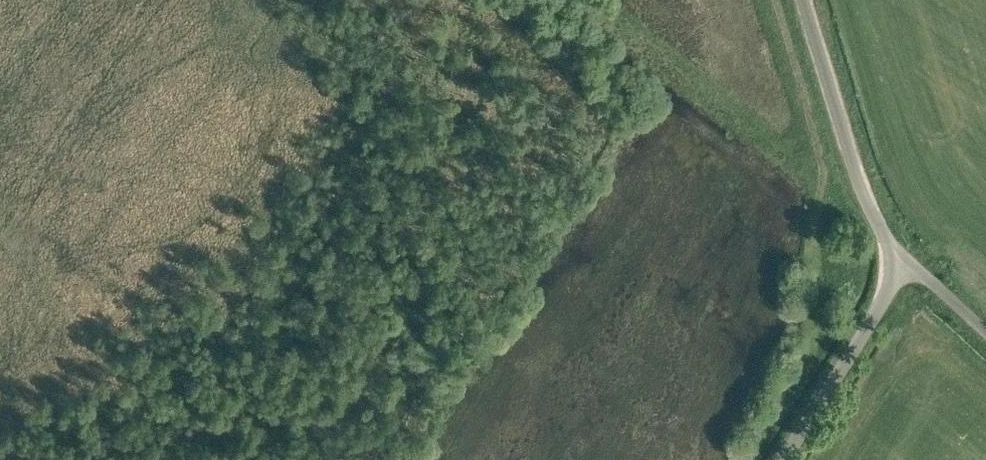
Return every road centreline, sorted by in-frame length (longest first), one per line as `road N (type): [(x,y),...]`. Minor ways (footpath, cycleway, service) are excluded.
road 1 (unclassified): [(781,459),(894,286),(900,264),(860,192),(802,0)]

